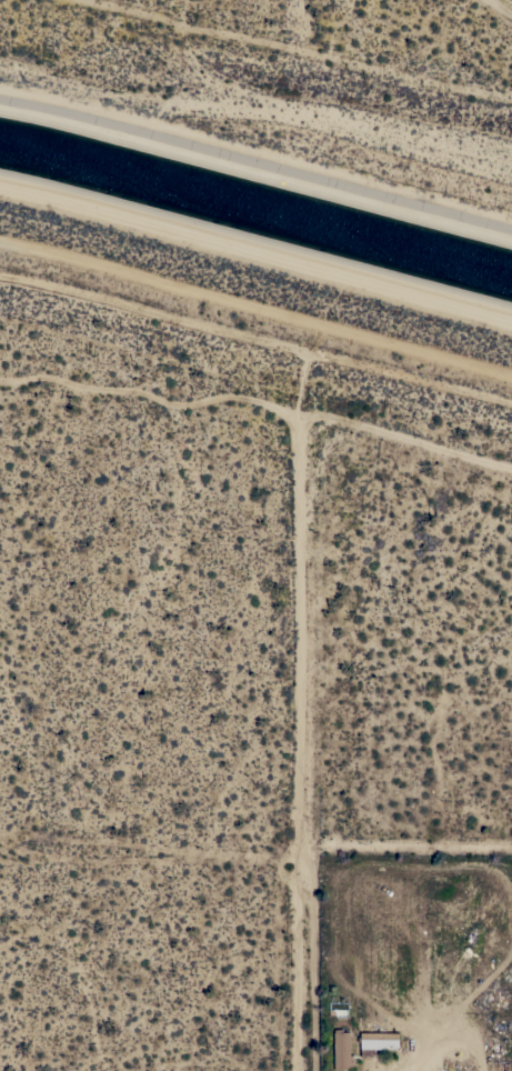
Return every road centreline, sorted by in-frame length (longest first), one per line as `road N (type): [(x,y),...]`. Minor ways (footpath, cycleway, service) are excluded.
road 1 (residential): [(318,321),(301,406),(307,1070)]
road 2 (residential): [(0,372),(48,367),(87,382),(141,381),(175,398),(229,387),(511,461)]
road 3 (residential): [(305,837),(511,841)]
road 4 (track): [(511,372),(318,321)]

